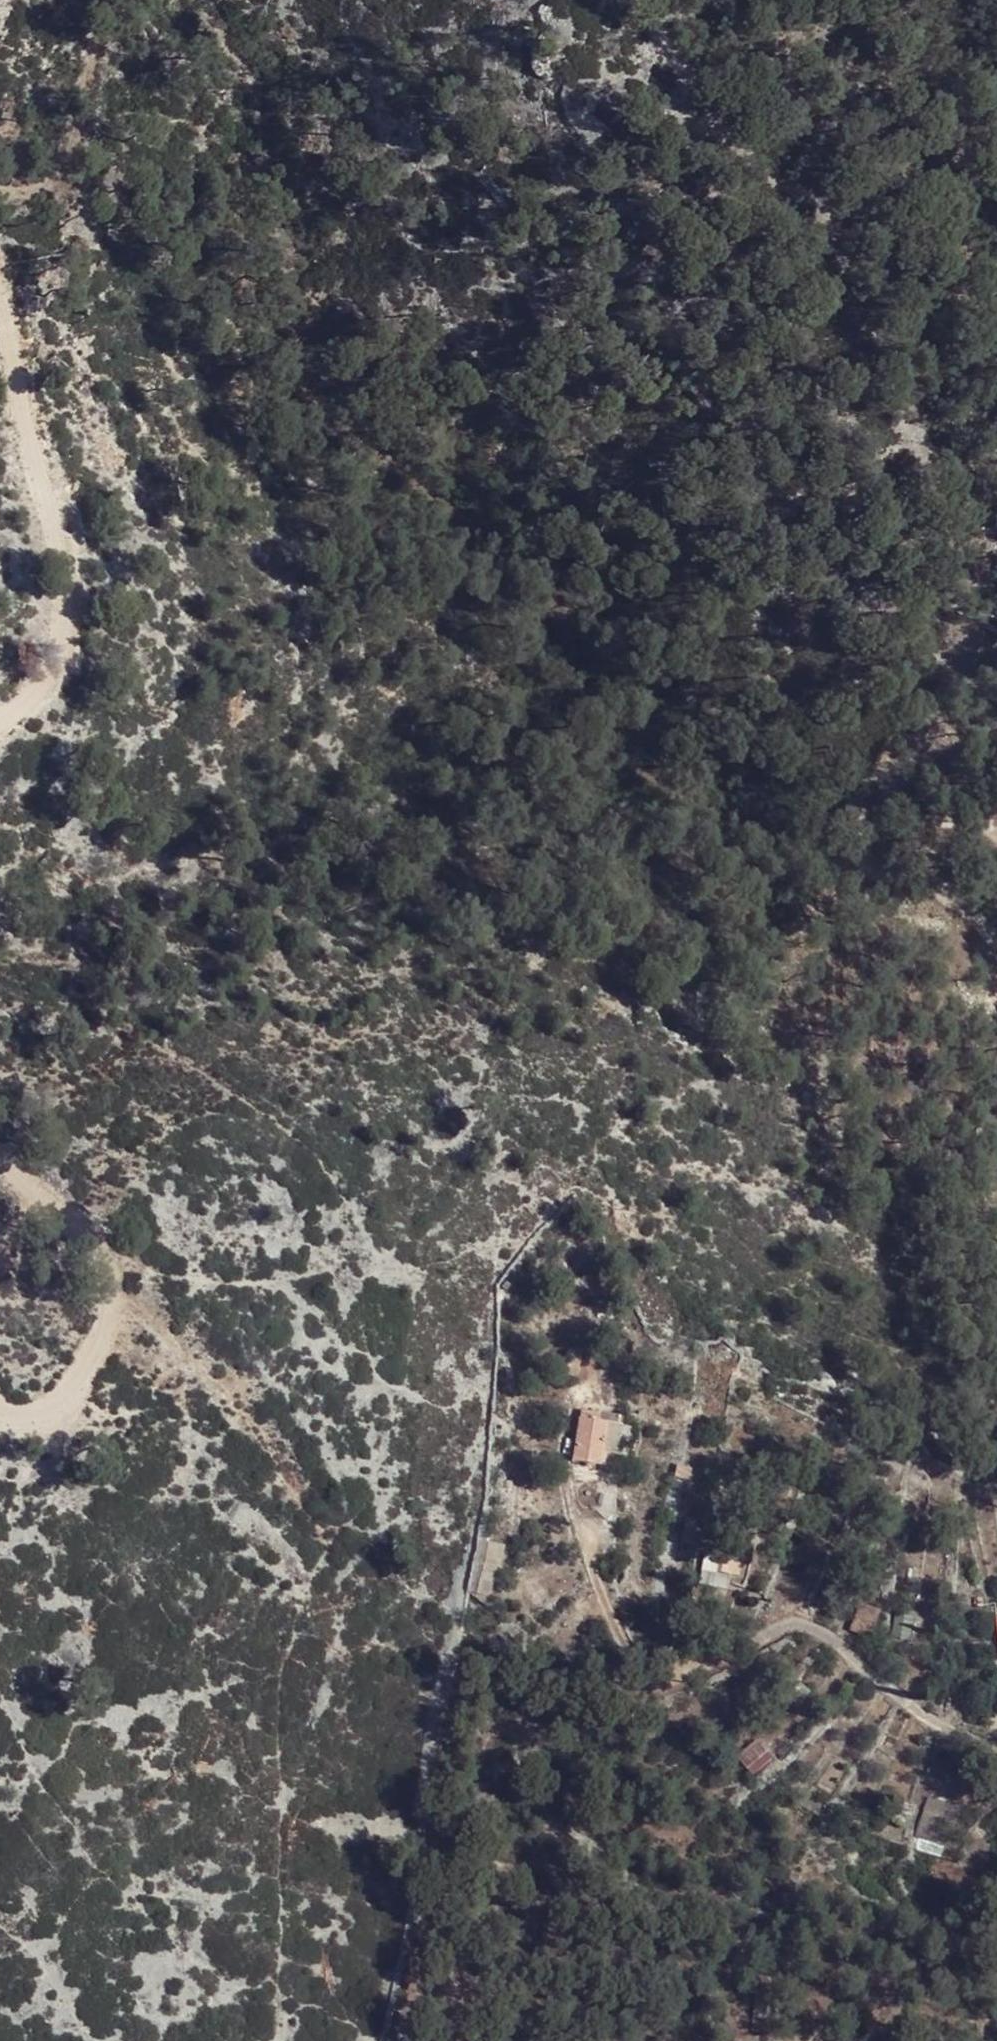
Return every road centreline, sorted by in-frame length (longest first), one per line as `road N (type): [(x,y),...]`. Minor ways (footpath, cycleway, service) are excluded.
road 1 (track): [(0,316),(68,622),(52,663),(0,716)]
road 2 (track): [(0,1172),(100,1257),(108,1298),(64,1391),(43,1405),(0,1408)]

